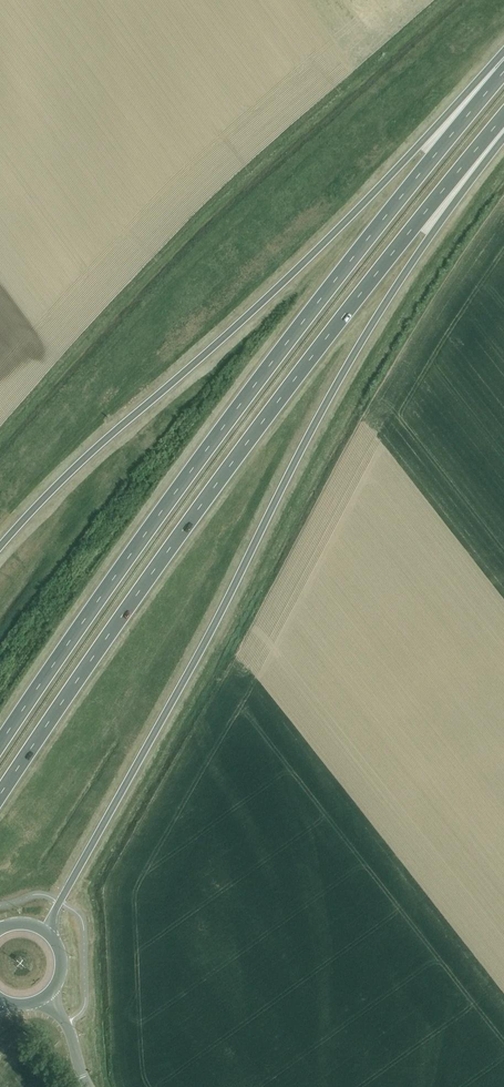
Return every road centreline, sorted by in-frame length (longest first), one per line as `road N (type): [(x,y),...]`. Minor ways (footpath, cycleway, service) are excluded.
road 1 (trunk): [(42,931),(194,663),(337,384),(503,132)]
road 2 (trunk): [(0,795),(289,387),(503,117)]
road 3 (trunk): [(503,72),(264,373),(0,744)]
road 4 (trunk): [(503,66),(237,327),(100,444),(0,548)]

